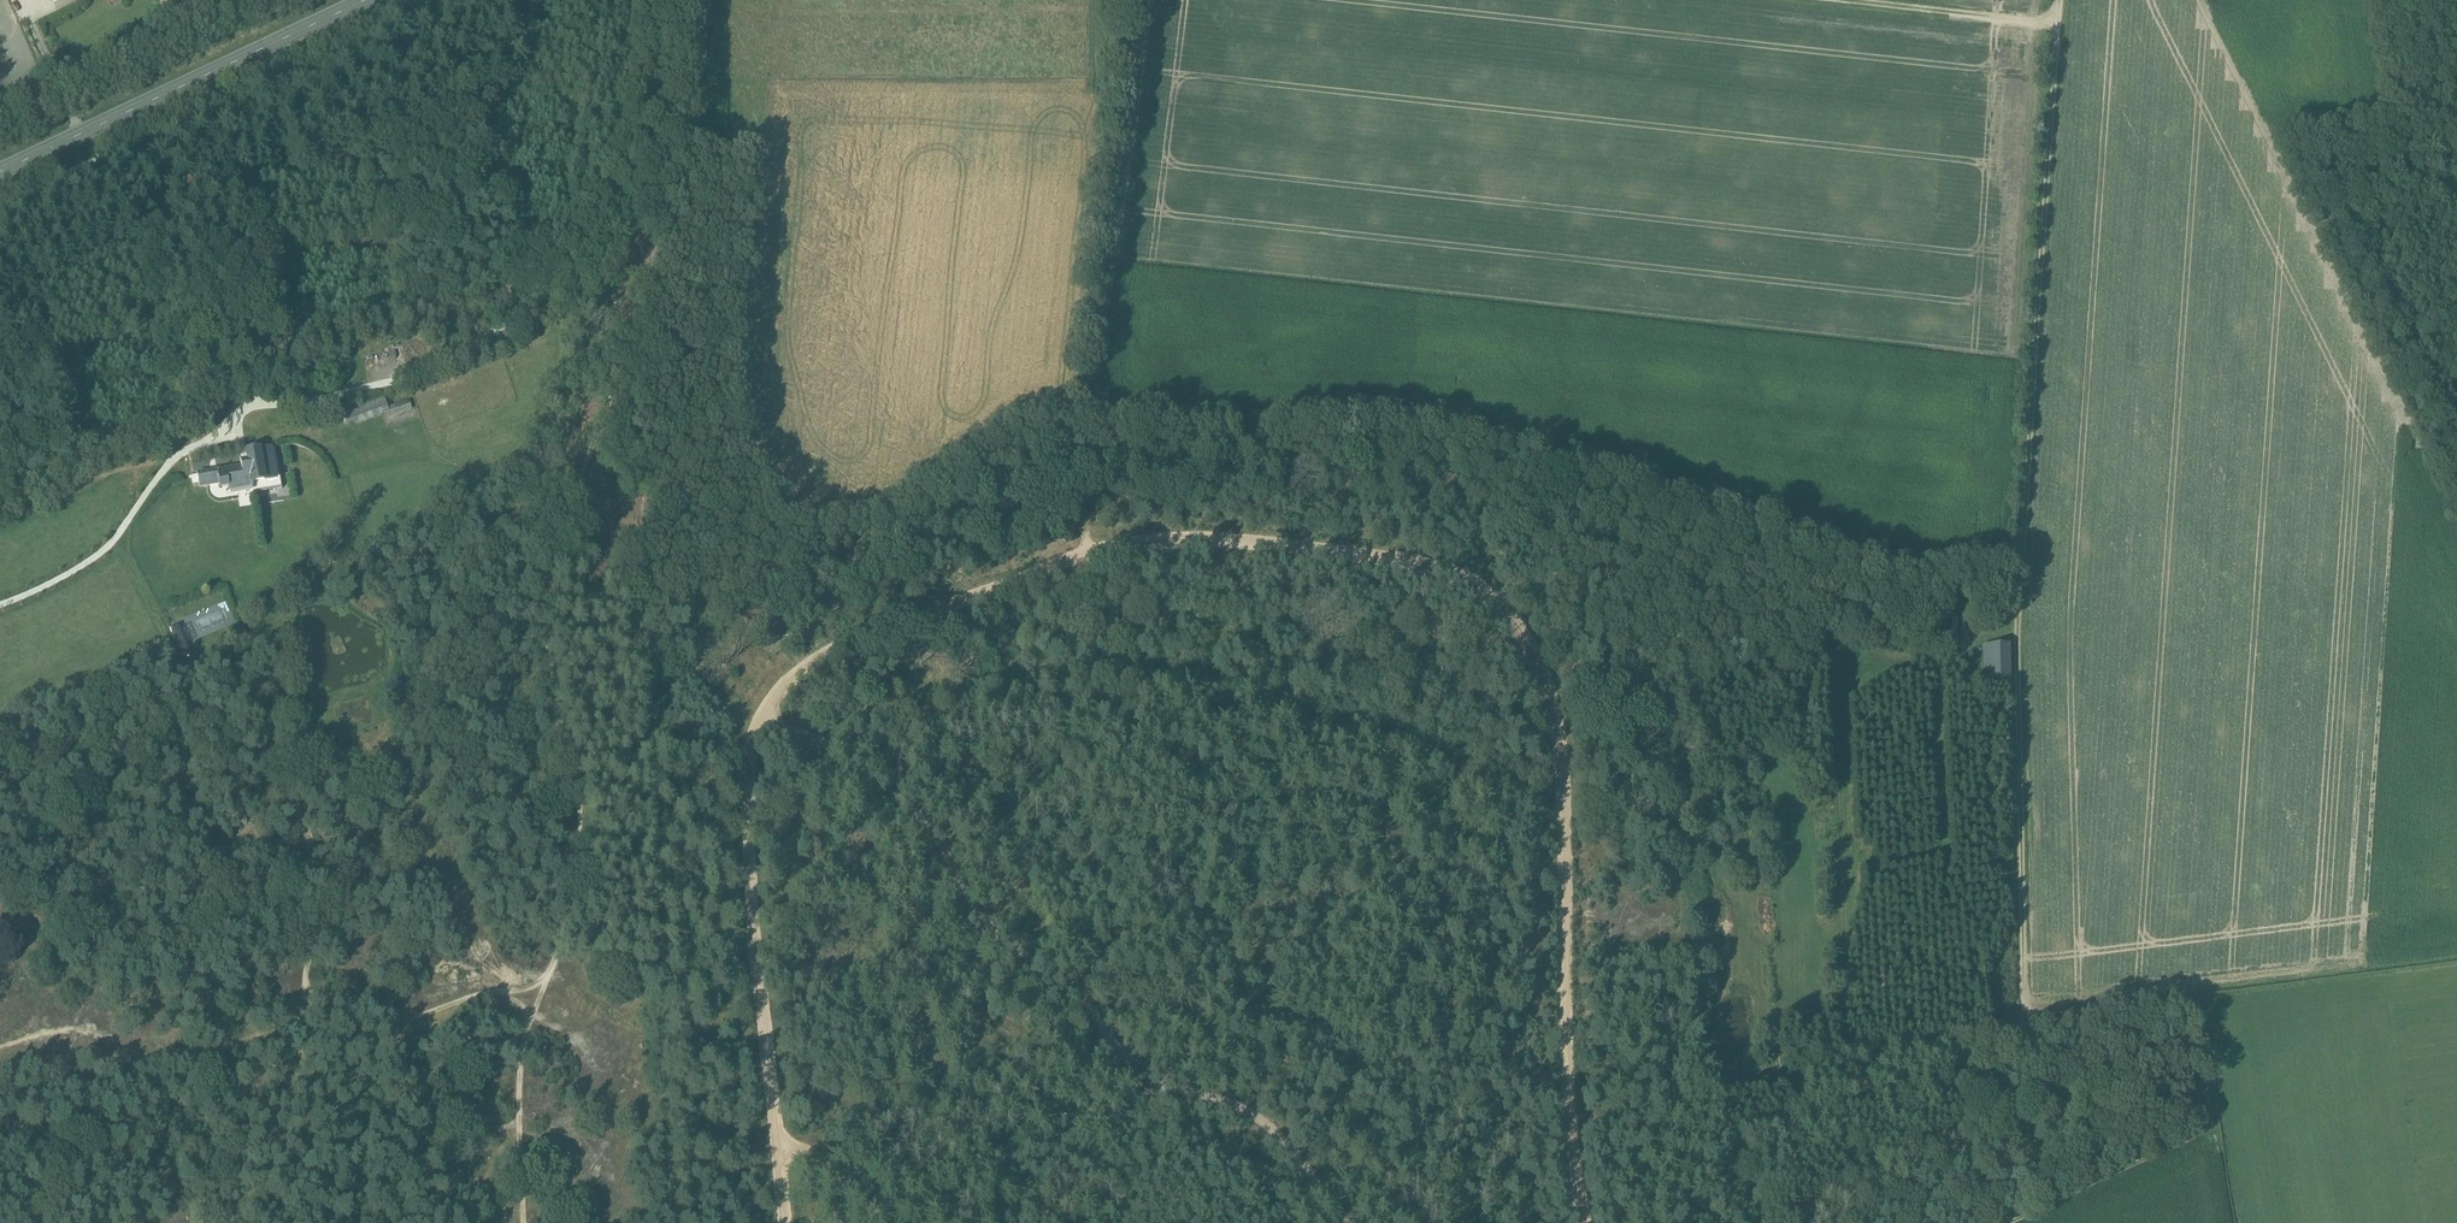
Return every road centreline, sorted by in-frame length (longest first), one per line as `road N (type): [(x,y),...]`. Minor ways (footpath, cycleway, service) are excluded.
road 1 (track): [(2210,1126),(2200,1025),(2188,999),(2042,1017),(2021,1012),(2020,535),(2056,22)]
road 2 (track): [(665,1222),(638,646),(650,0)]
road 3 (track): [(0,598),(76,564),(187,453),(230,439),(250,407),(424,373),(481,342),(570,255),(592,220),(647,0)]
road 4 (track): [(570,255),(602,298),(608,345),(577,521),(541,599),(541,640),(571,790),(518,1089)]
road 5 (track): [(0,1066),(77,1055),(206,1053),(295,1014),(412,1022),(538,996)]
road 6 (primary): [(0,171),(364,0)]
road 7 (track): [(2021,1012),(2007,1023),(1850,1056),(1796,1082),(1778,1066),(1777,1052)]
road 8 (track): [(2214,1012),(2244,1222)]
road 9 (track): [(1869,0),(2056,22)]

